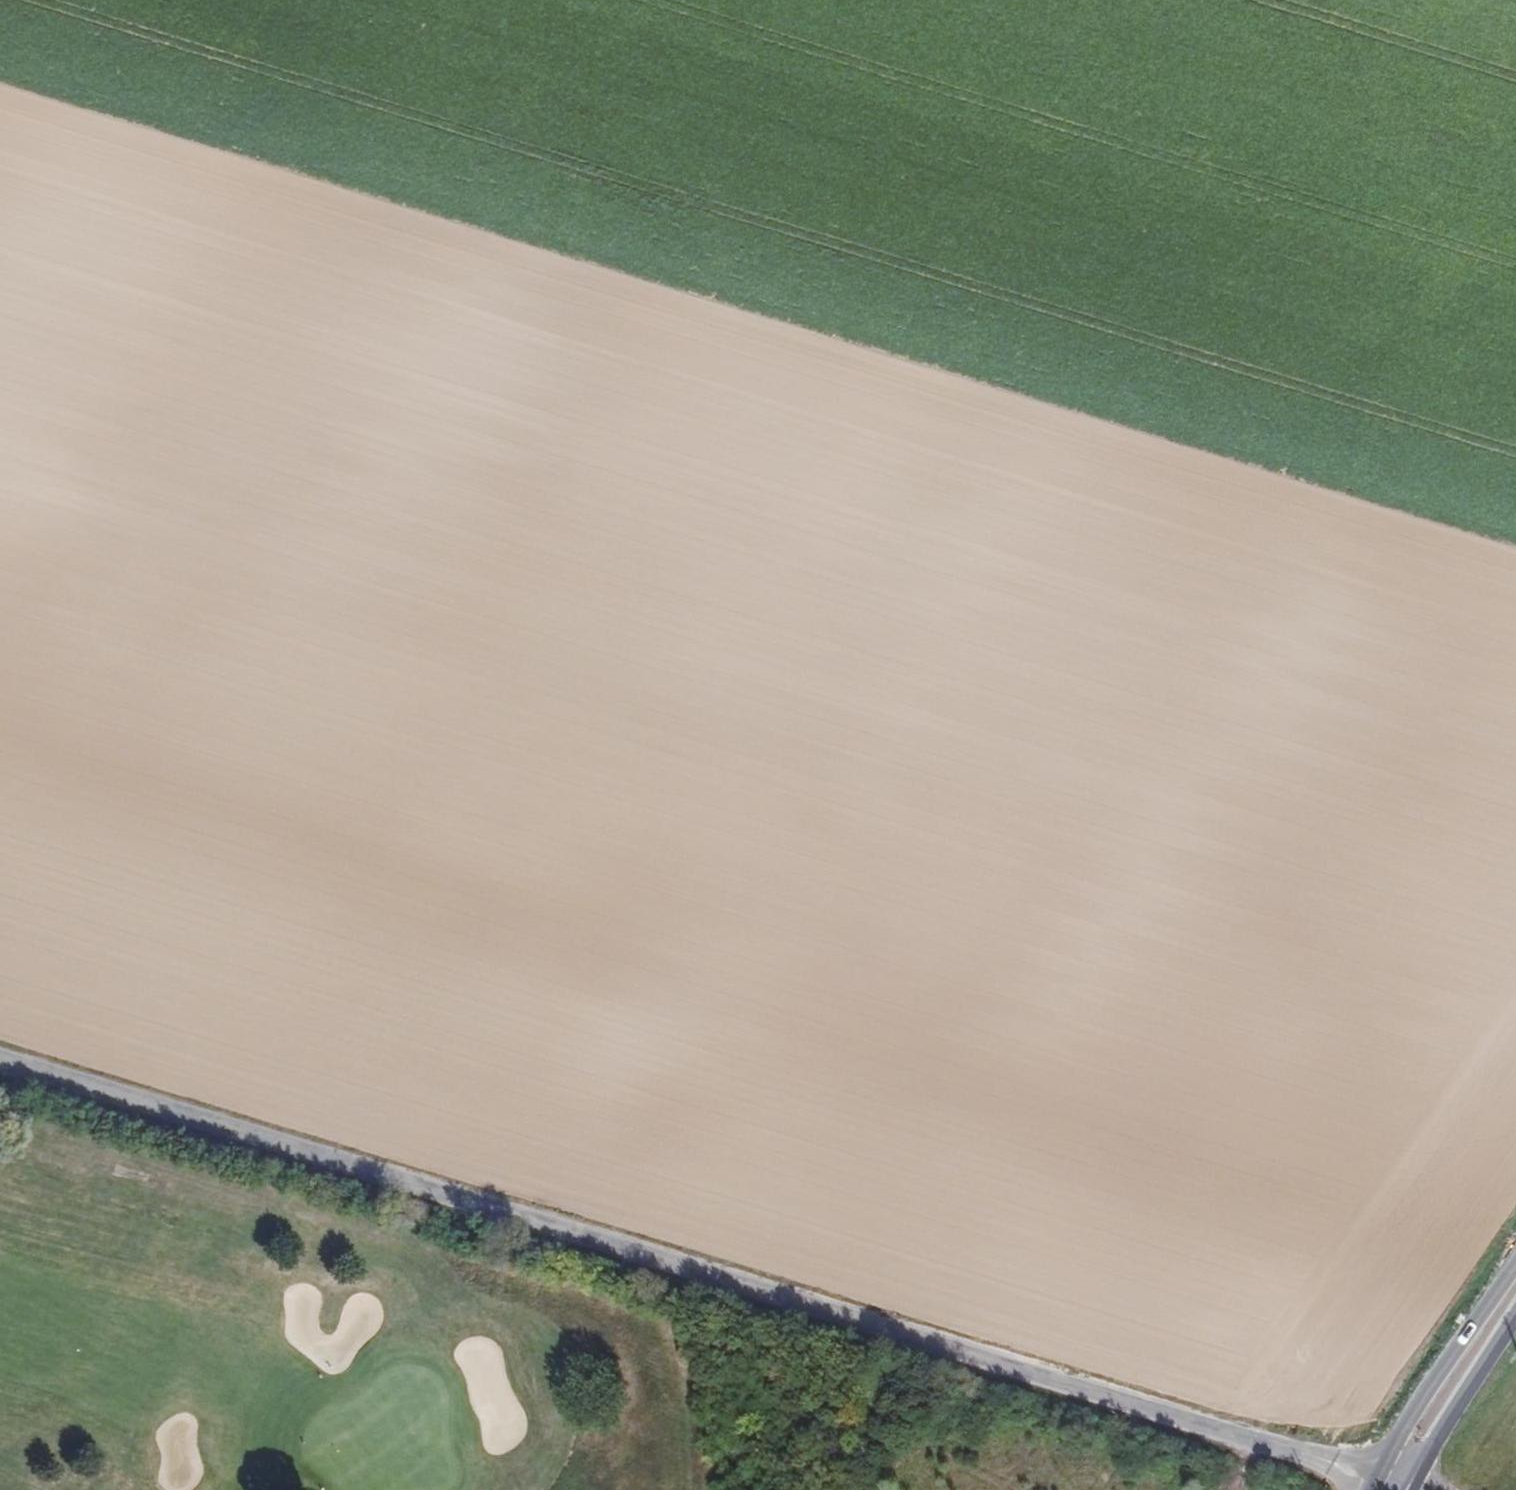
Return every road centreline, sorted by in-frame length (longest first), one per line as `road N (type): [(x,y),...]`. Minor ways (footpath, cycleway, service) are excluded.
road 1 (unclassified): [(0,1057),(1383,1481)]
road 2 (secondary): [(1515,1277),(1383,1481)]

